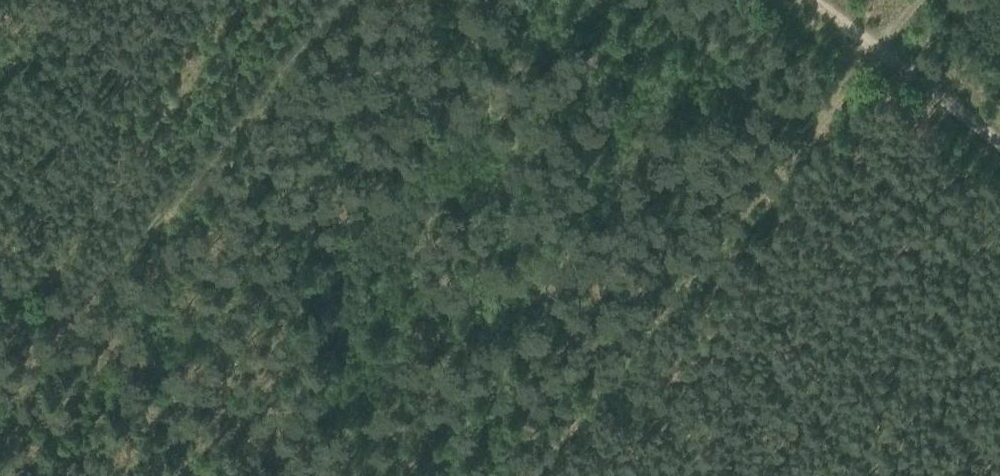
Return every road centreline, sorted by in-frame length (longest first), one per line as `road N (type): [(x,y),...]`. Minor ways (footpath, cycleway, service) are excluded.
road 1 (track): [(71,328),(354,0)]
road 2 (track): [(810,0),(999,145)]

